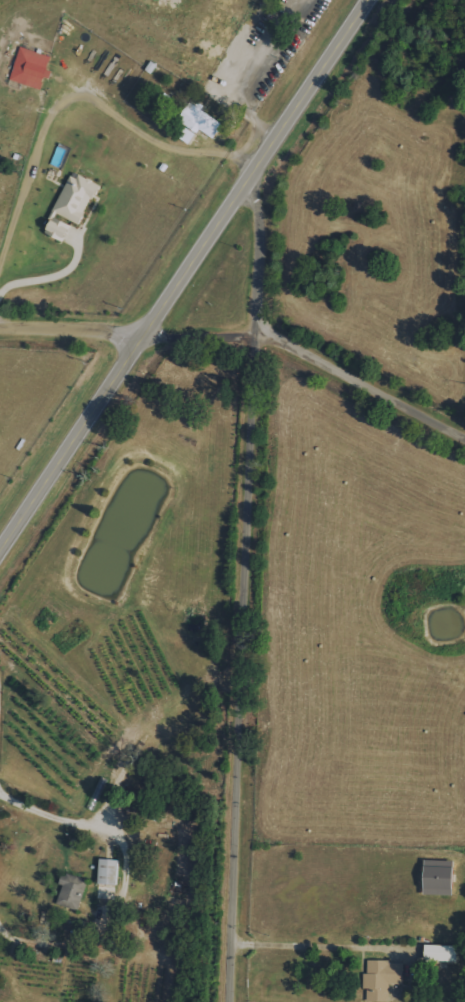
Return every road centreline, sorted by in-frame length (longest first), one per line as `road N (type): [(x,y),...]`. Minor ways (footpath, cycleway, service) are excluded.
road 1 (residential): [(237,1001),(260,341),(257,174)]
road 2 (primary): [(373,0),(0,560)]
road 3 (residential): [(464,430),(260,341),(145,335)]
road 4 (residential): [(145,335),(0,324)]

